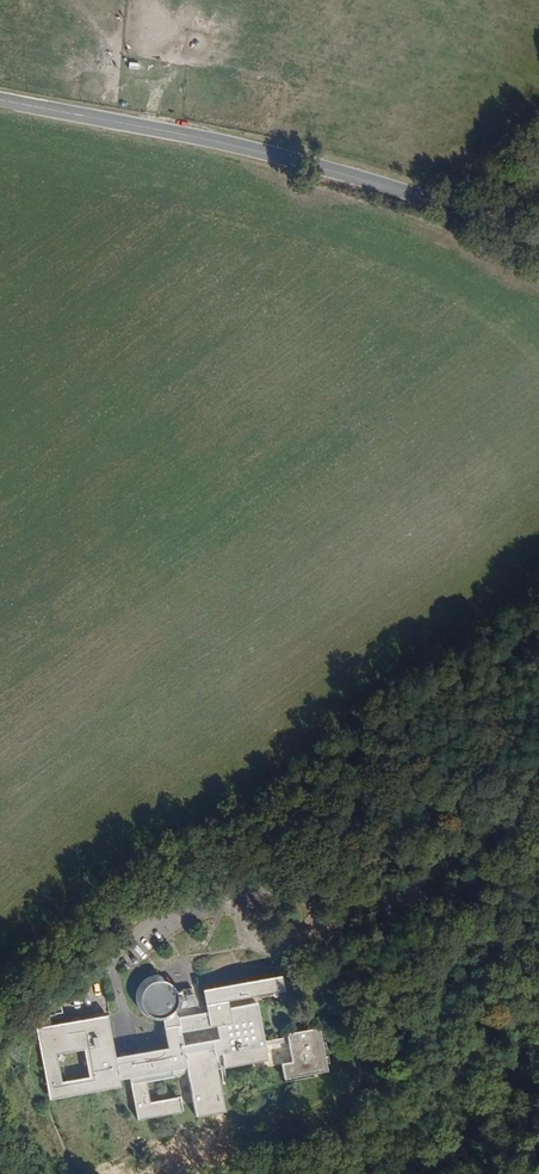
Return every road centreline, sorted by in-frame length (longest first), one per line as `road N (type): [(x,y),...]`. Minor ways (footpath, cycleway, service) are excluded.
road 1 (unclassified): [(0,100),(302,163),(459,211),(538,256)]
road 2 (track): [(538,1105),(429,1173)]

